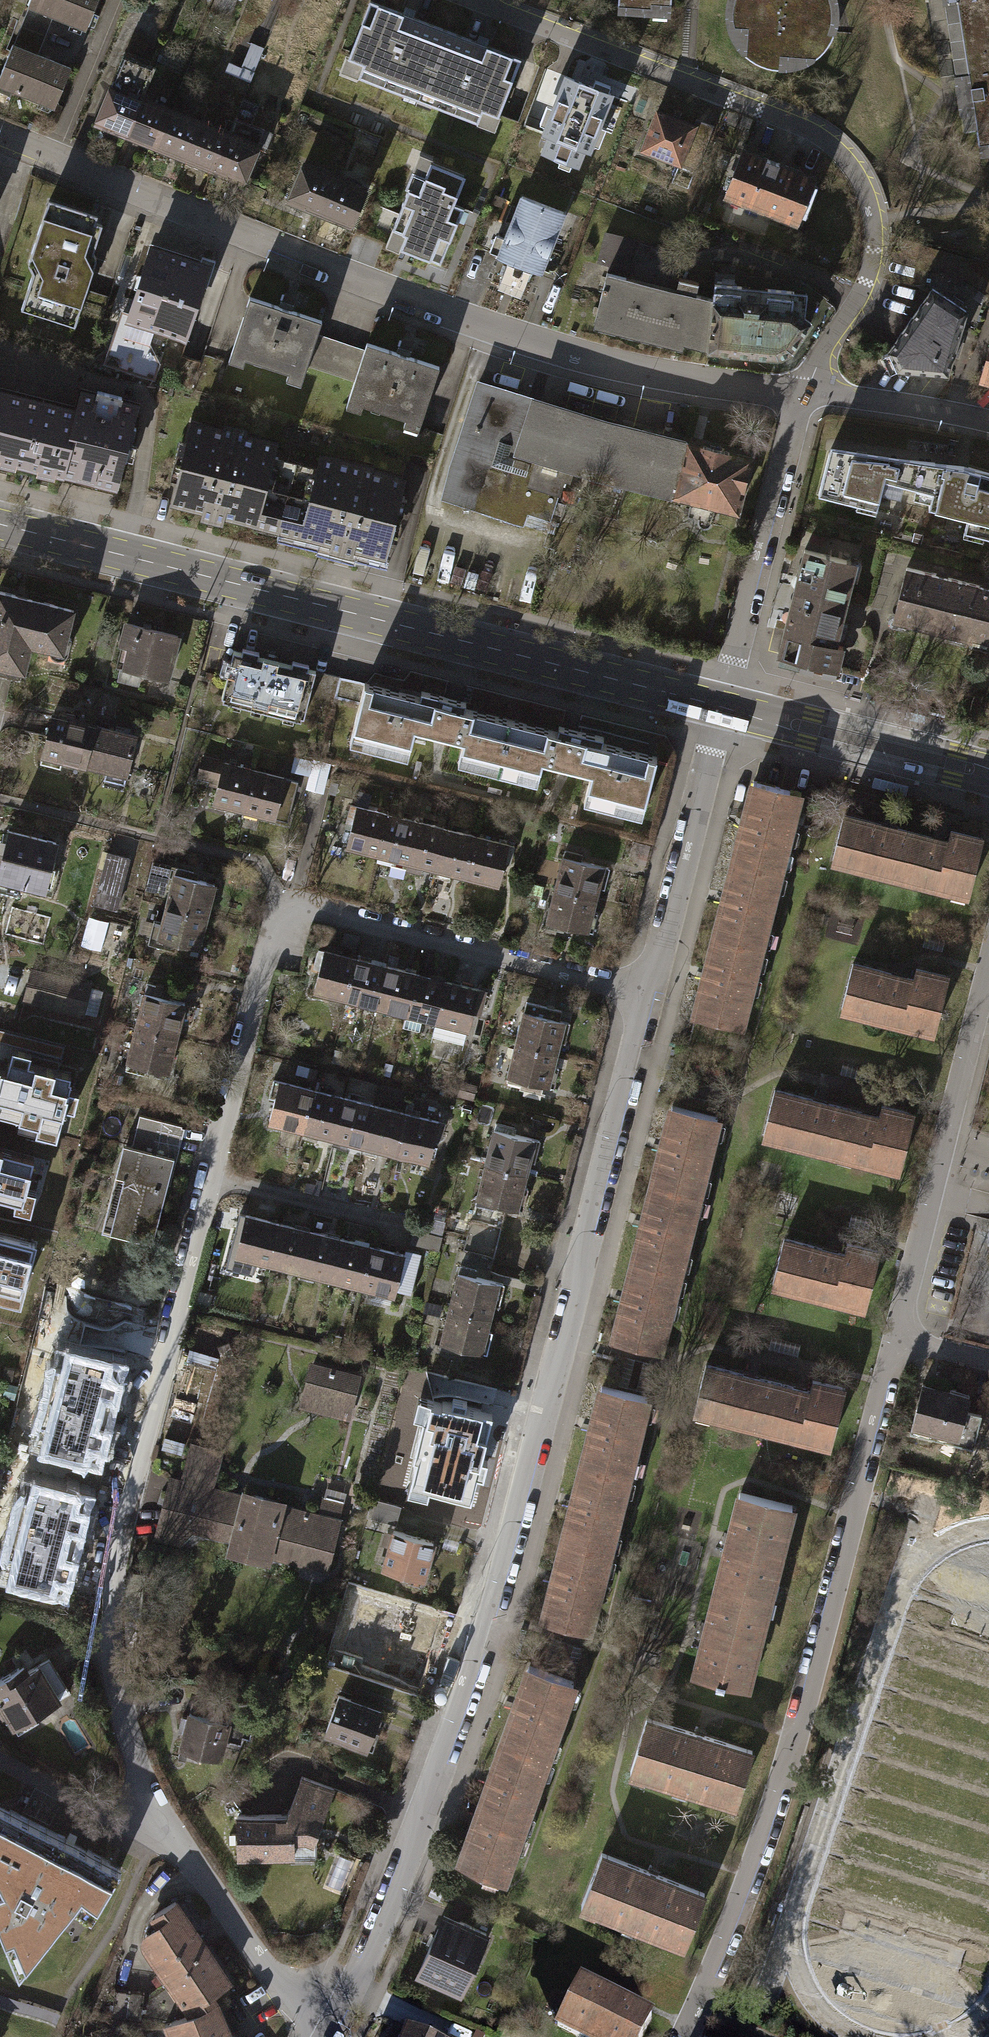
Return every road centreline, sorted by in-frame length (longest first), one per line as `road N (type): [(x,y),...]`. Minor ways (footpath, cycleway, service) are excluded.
road 1 (residential): [(642,991),(276,900),(114,1556),(111,1656),(134,1760),(164,1821)]
road 2 (residential): [(642,991),(552,1391),(409,1859),(325,2034)]
road 3 (residential): [(0,135),(466,320),(623,364),(804,390)]
road 4 (tertiary): [(721,707),(0,525)]
road 5 (residential): [(891,1338),(746,1880),(680,2036)]
road 6 (residential): [(482,0),(791,120),(822,135),(855,168),(874,220),(874,255),(804,390)]
road 7 (residential): [(988,950),(891,1338)]
road 8 (residential): [(804,390),(721,707)]
road 9 (residential): [(721,707),(642,991)]
road 10 (tertiary): [(988,774),(721,707)]
road 11 (residential): [(164,1821),(296,2013),(325,2034)]
road 12 (residential): [(804,390),(988,426)]
road 13 (residential): [(0,1758),(103,1811),(164,1821)]

